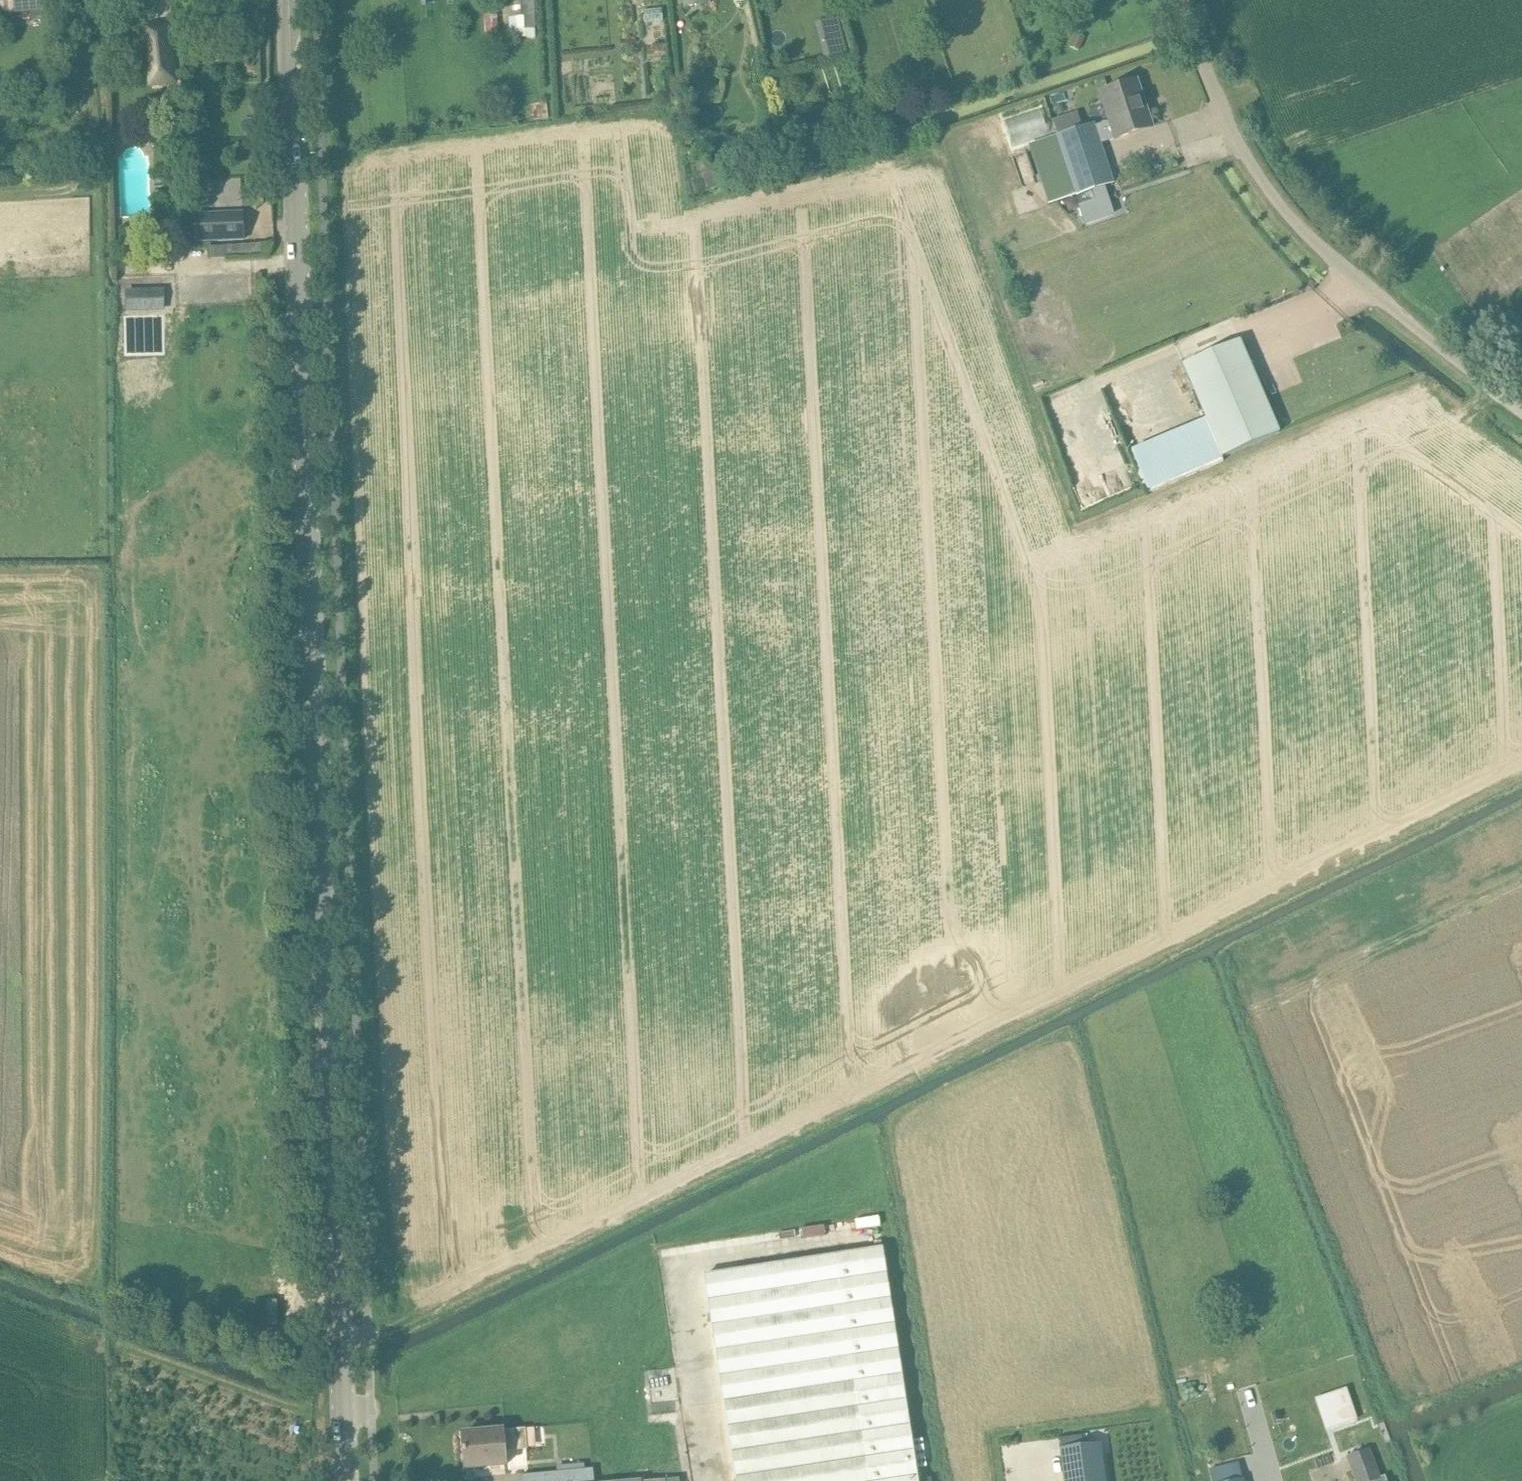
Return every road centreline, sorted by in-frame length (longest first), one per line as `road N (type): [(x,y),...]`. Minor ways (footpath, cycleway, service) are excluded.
road 1 (secondary): [(349,1480),(291,0)]
road 2 (unclassified): [(1521,417),(1287,214),(1213,89),(1181,0)]

